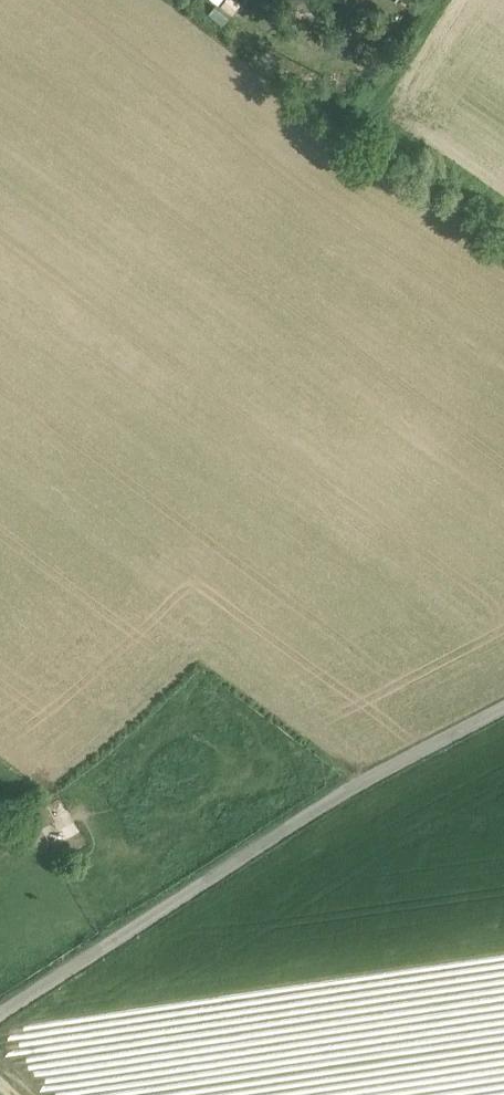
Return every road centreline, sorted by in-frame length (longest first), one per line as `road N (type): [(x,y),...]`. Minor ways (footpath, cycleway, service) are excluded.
road 1 (track): [(503,705),(345,790),(0,1011)]

